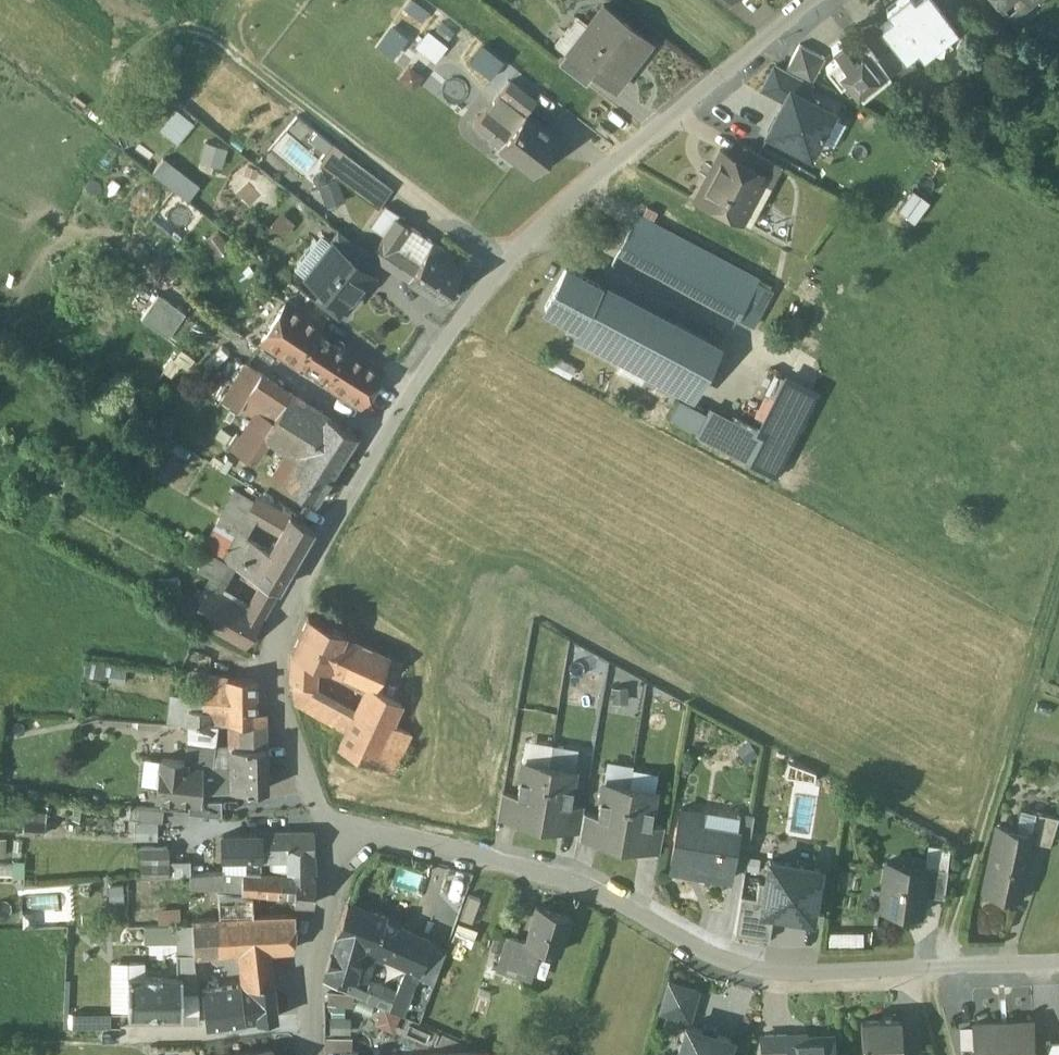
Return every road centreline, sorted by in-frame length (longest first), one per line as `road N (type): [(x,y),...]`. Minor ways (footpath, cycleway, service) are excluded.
road 1 (residential): [(339,845),(293,745),(273,673),(275,647),(395,419),(504,262),(813,0)]
road 2 (residential): [(339,845),(380,835),(567,881),(693,948),(757,970),(1058,964)]
road 3 (track): [(1058,624),(946,933),(949,969)]
road 4 (track): [(362,162),(214,41),(239,0)]
road 5 (residential): [(315,1054),(309,996),(339,845)]

